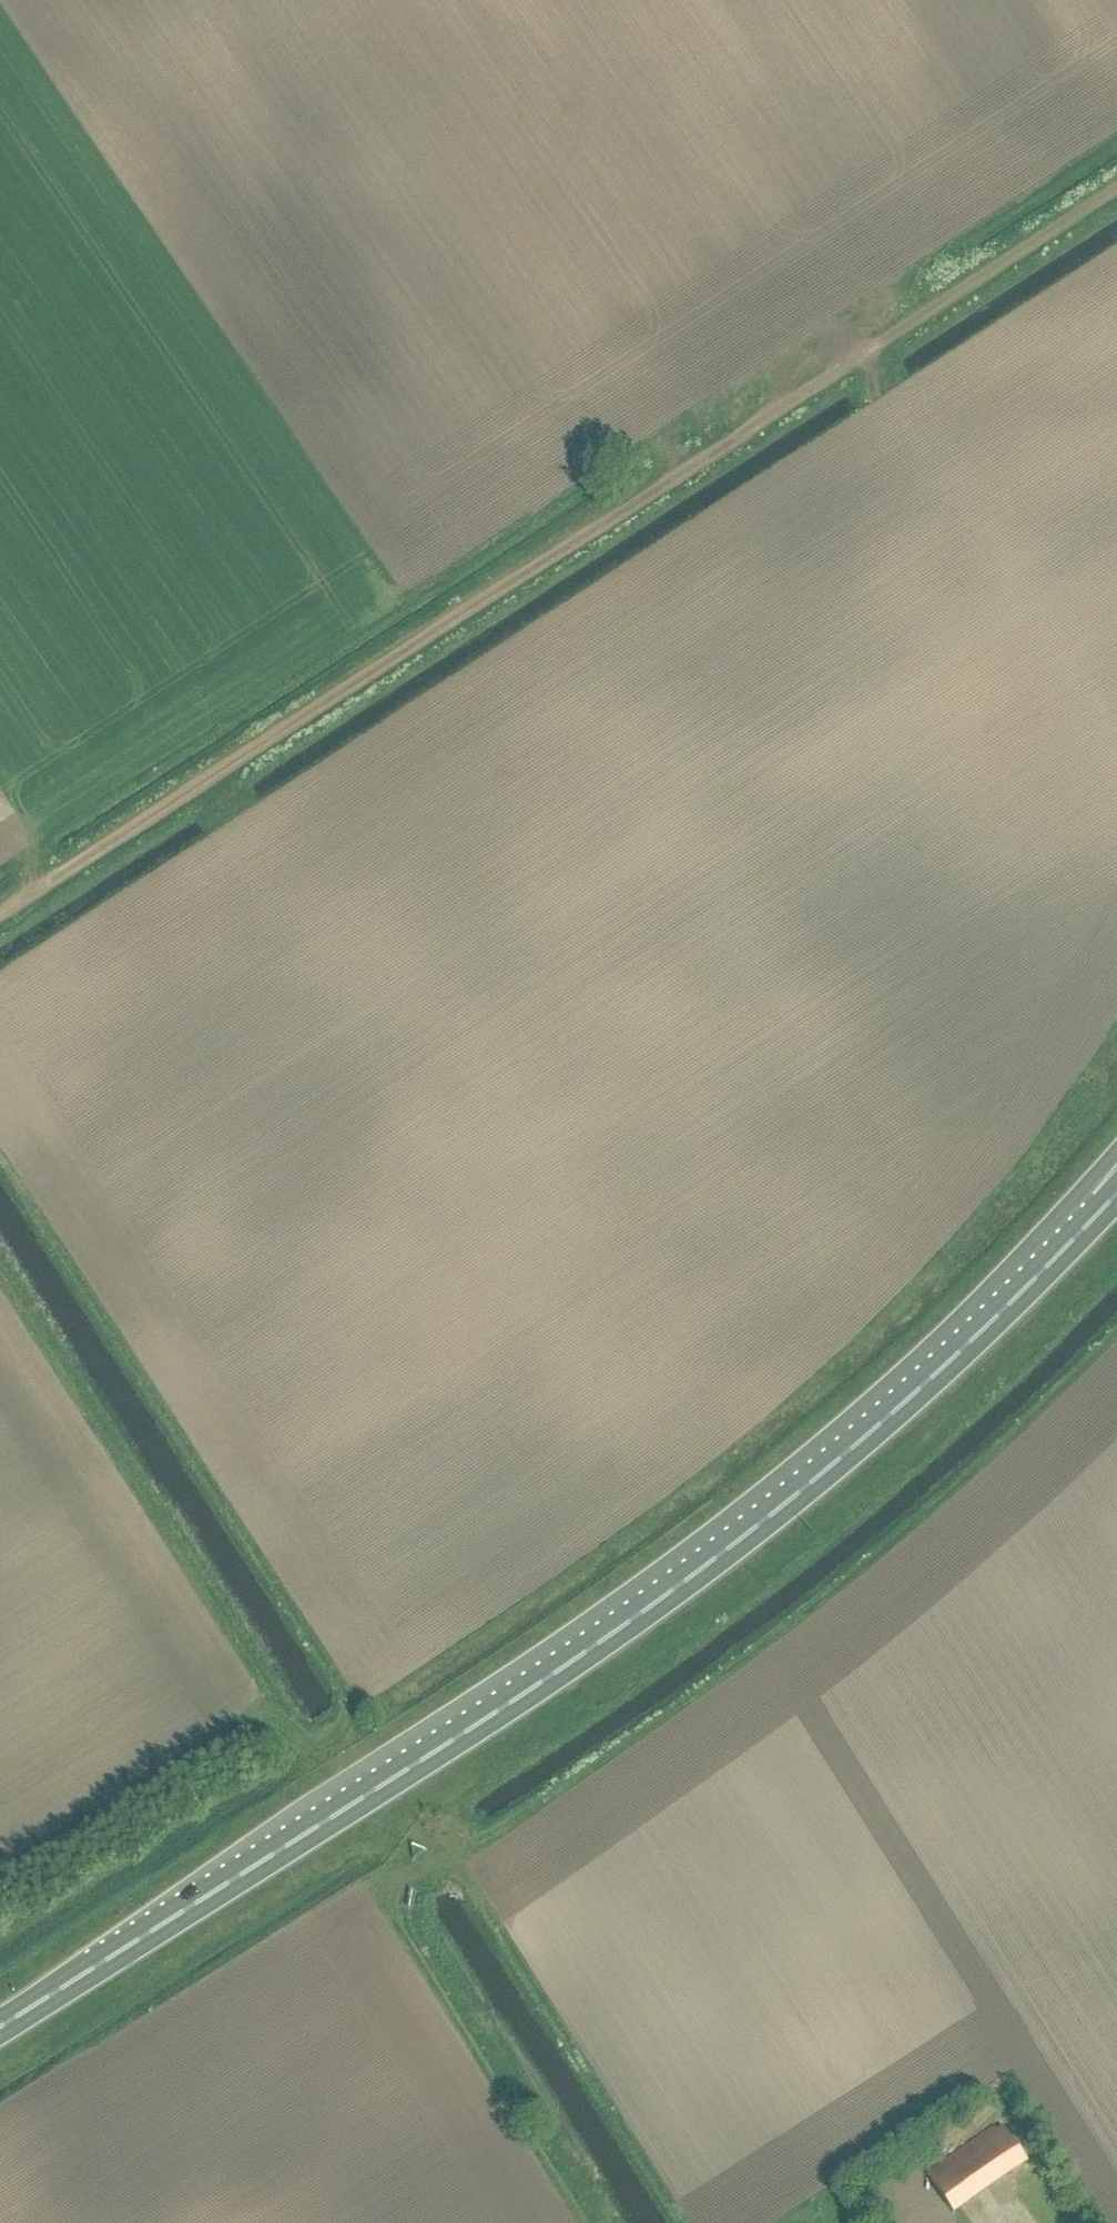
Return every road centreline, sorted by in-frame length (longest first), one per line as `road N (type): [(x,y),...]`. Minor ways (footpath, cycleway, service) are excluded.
road 1 (trunk): [(0,2029),(550,1678),(703,1570),(949,1365),(1106,1208)]
road 2 (track): [(0,910),(1116,179)]

